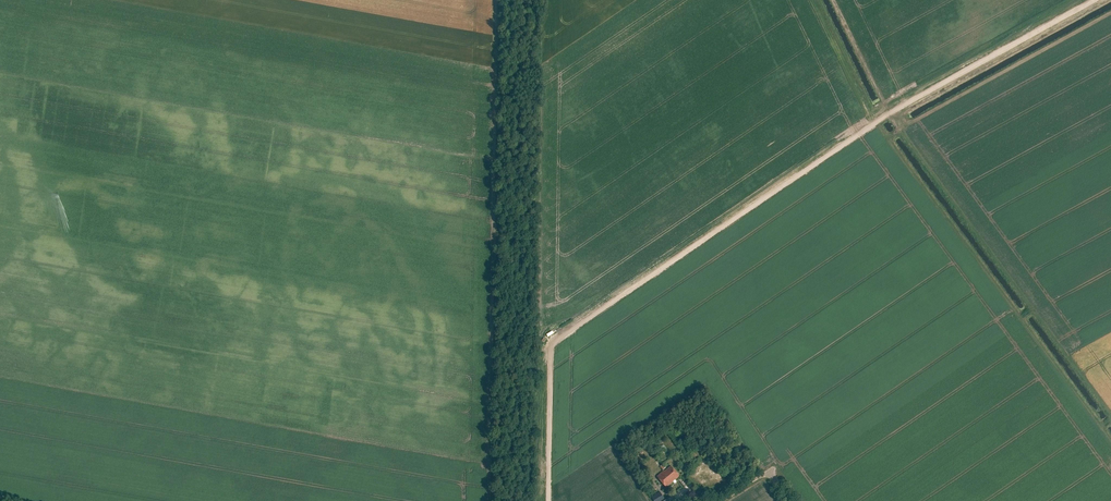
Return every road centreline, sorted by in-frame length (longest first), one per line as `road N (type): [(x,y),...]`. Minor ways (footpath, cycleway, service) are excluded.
road 1 (track): [(496,0),(487,500)]

